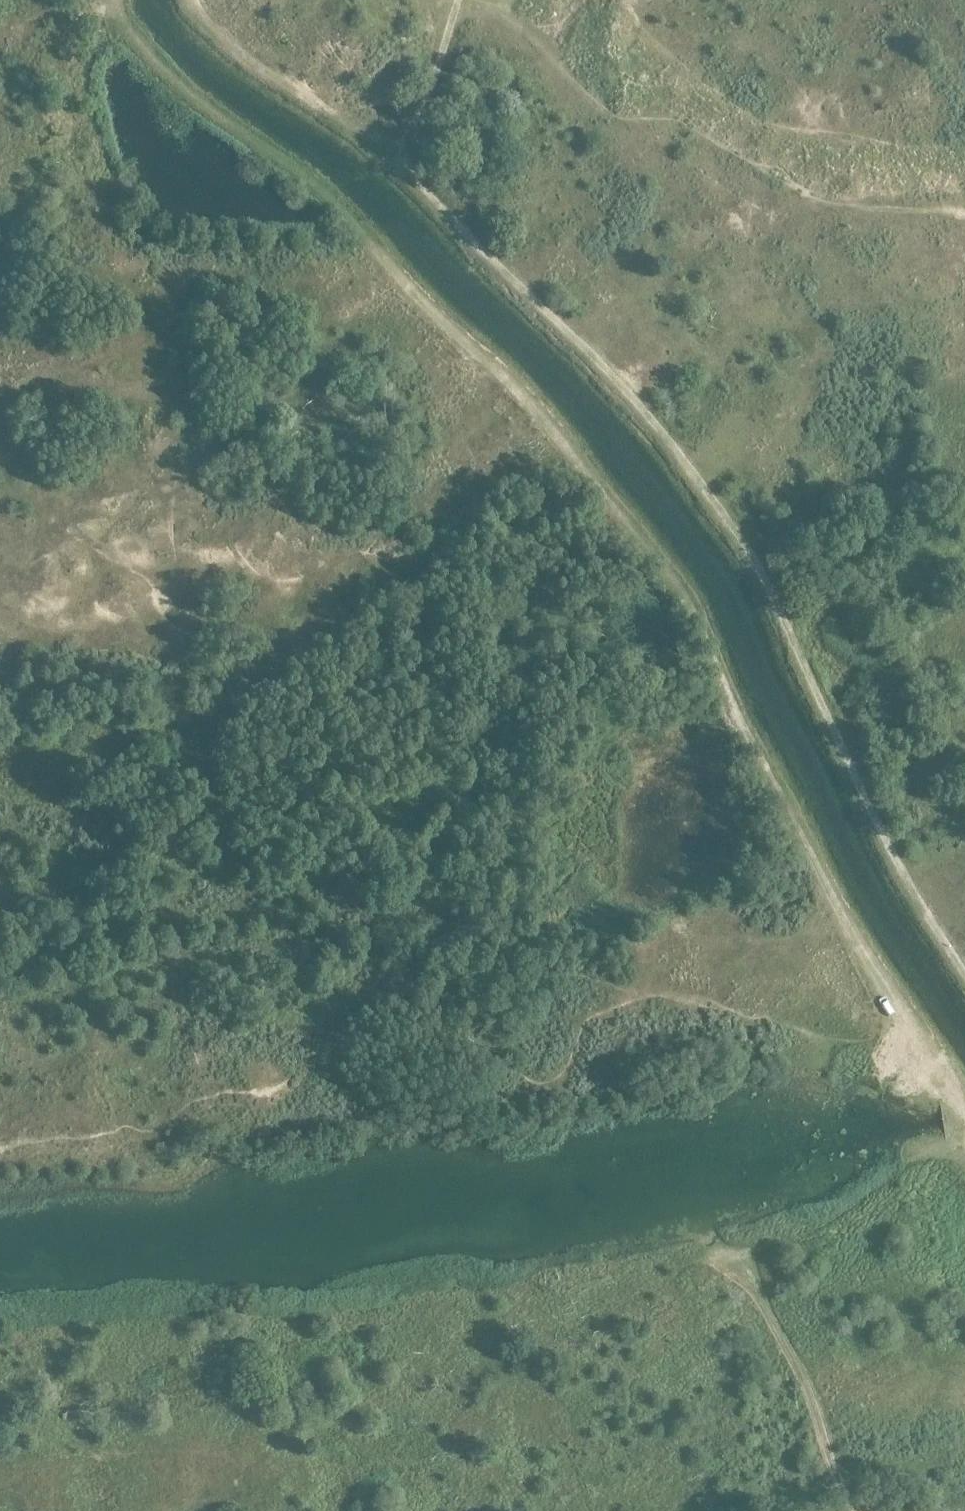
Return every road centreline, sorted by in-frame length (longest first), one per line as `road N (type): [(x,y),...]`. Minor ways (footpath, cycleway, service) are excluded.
road 1 (track): [(848,1510),(810,1387),(742,1252)]

